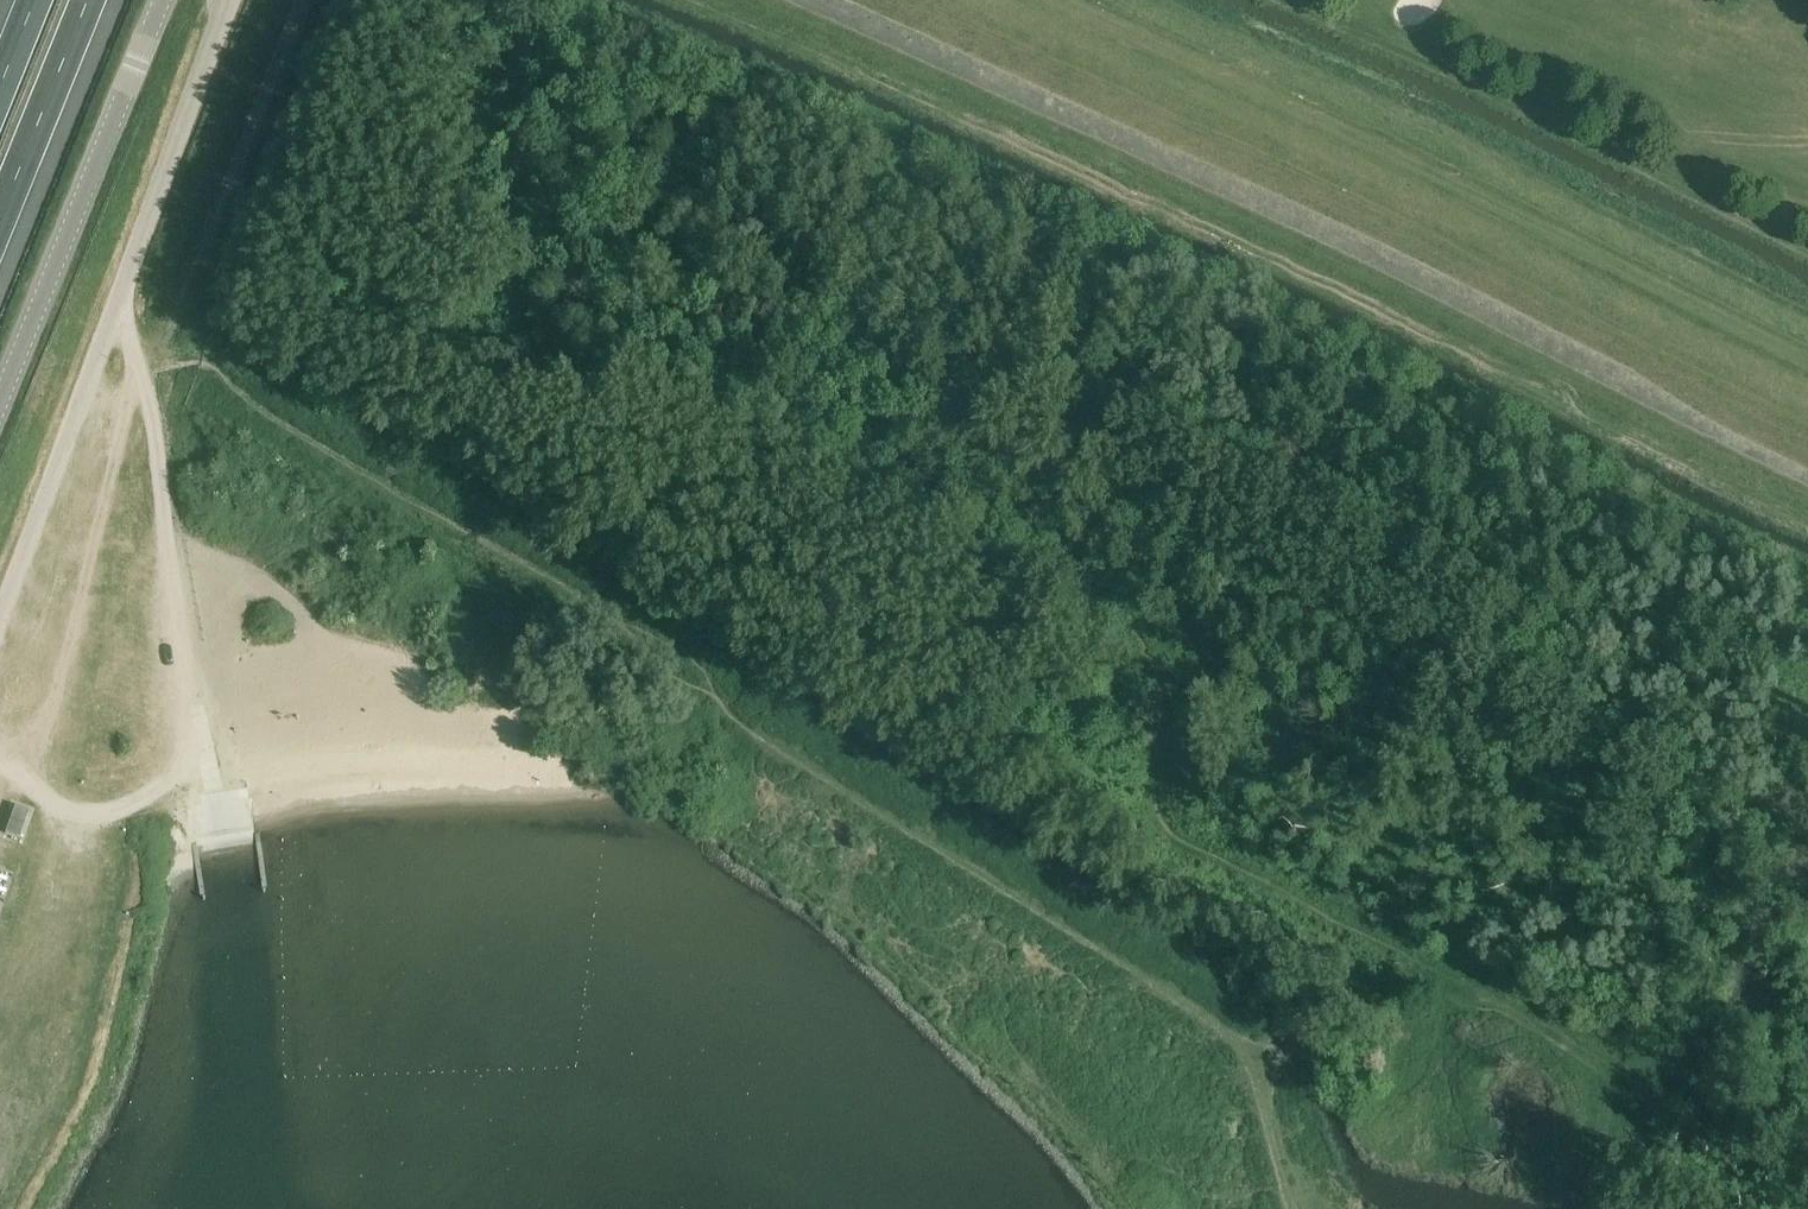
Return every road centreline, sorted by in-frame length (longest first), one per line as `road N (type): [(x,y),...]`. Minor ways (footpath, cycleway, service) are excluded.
road 1 (tertiary): [(0,401),(163,0)]
road 2 (motorway): [(0,217),(88,0)]

